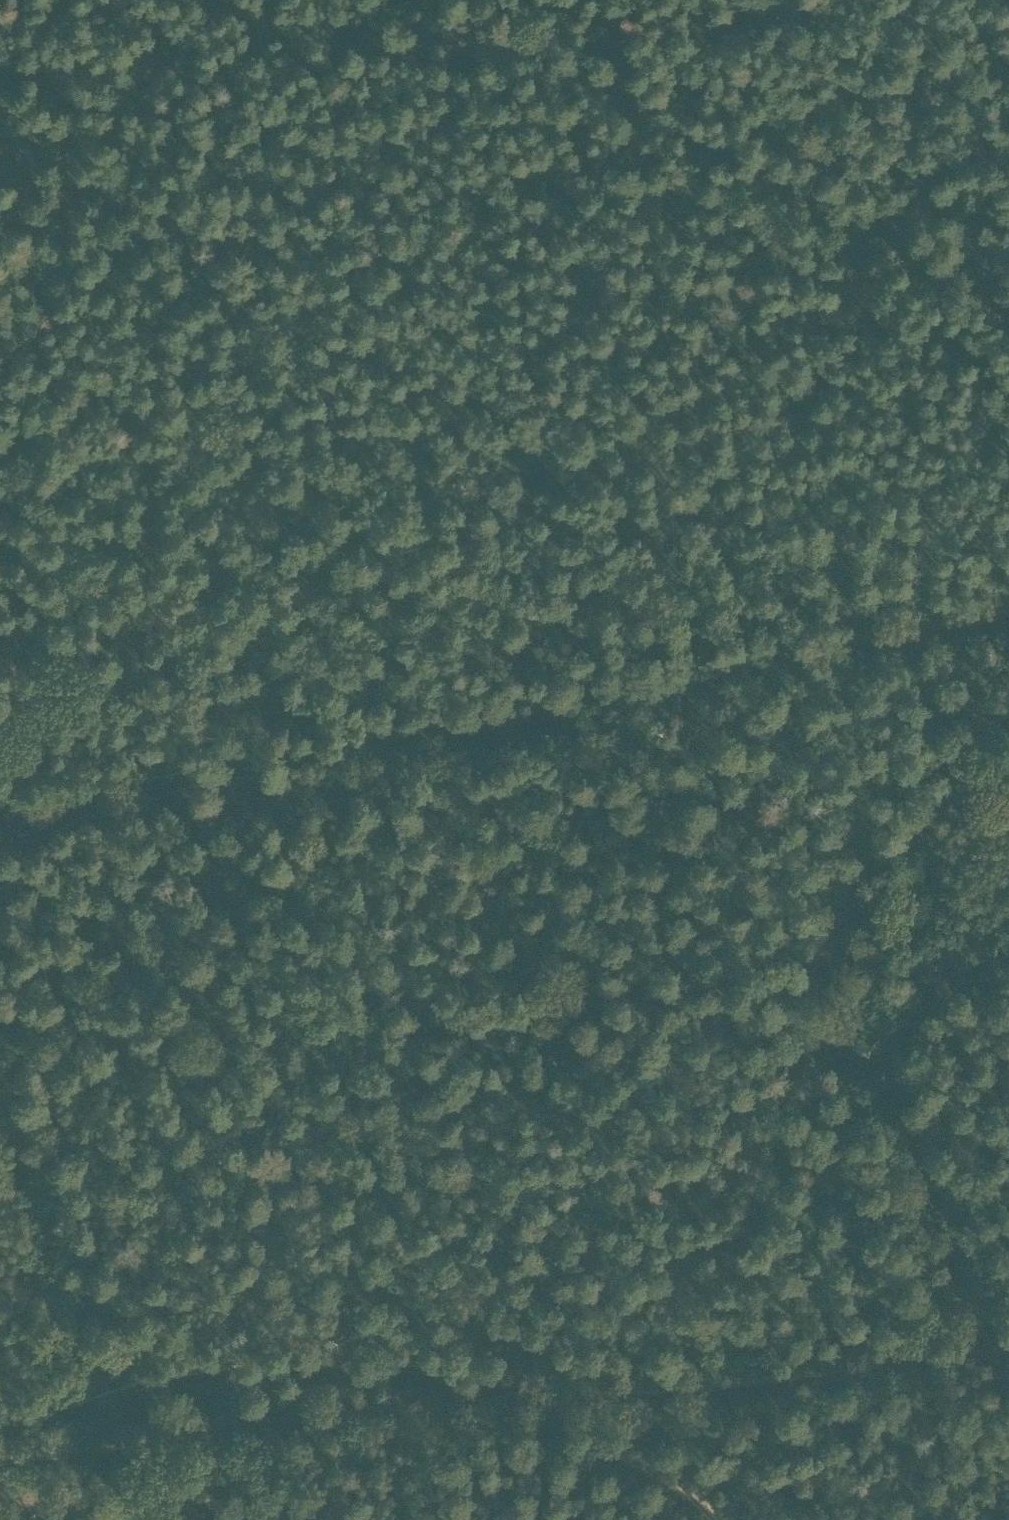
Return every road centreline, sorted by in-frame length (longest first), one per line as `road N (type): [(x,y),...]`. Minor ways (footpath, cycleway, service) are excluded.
road 1 (track): [(0,820),(1008,611)]
road 2 (track): [(1008,876),(902,1064),(937,1207),(1008,1364)]
road 3 (track): [(1008,1336),(837,1381),(544,1392)]
road 4 (track): [(544,1392),(123,1456)]
road 5 (track): [(0,1075),(112,1389),(123,1456)]
road 6 (track): [(123,1456),(0,1469)]

